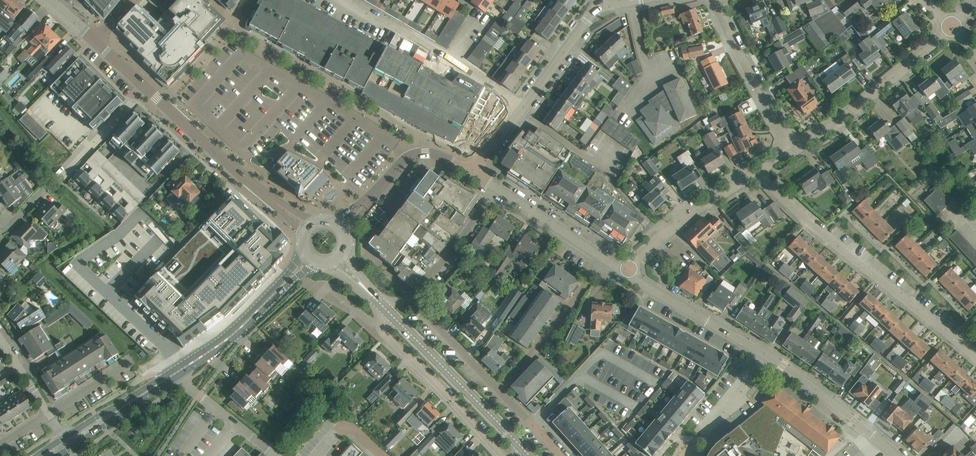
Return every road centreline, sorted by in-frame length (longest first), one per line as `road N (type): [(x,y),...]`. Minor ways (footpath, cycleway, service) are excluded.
road 1 (unclassified): [(975,357),(792,209),(761,173)]
road 2 (tertiary): [(67,443),(217,348),(285,283)]
road 3 (unclassified): [(349,0),(523,110)]
road 4 (unclassified): [(795,152),(837,126),(951,27)]
road 5 (secondary): [(522,447),(385,308)]
road 6 (secondary): [(278,204),(146,89)]
road 7 (unclassified): [(795,152),(714,0)]
road 8 (residential): [(382,333),(502,455)]
road 9 (unclassified): [(498,390),(604,258)]
road 10 (unclassified): [(625,271),(660,238),(761,173)]
road 11 (unclassified): [(898,455),(765,354)]
road 12 (unclassified): [(765,354),(625,271)]
road 13 (residential): [(414,302),(498,187)]
road 14 (tertiary): [(365,203),(416,154),(475,172)]
road 15 (unclassified): [(604,258),(498,187)]
road 16 (tertiary): [(523,110),(600,10)]
road 17 (residential): [(62,182),(146,89)]
road 18 (residential): [(498,390),(414,302)]

